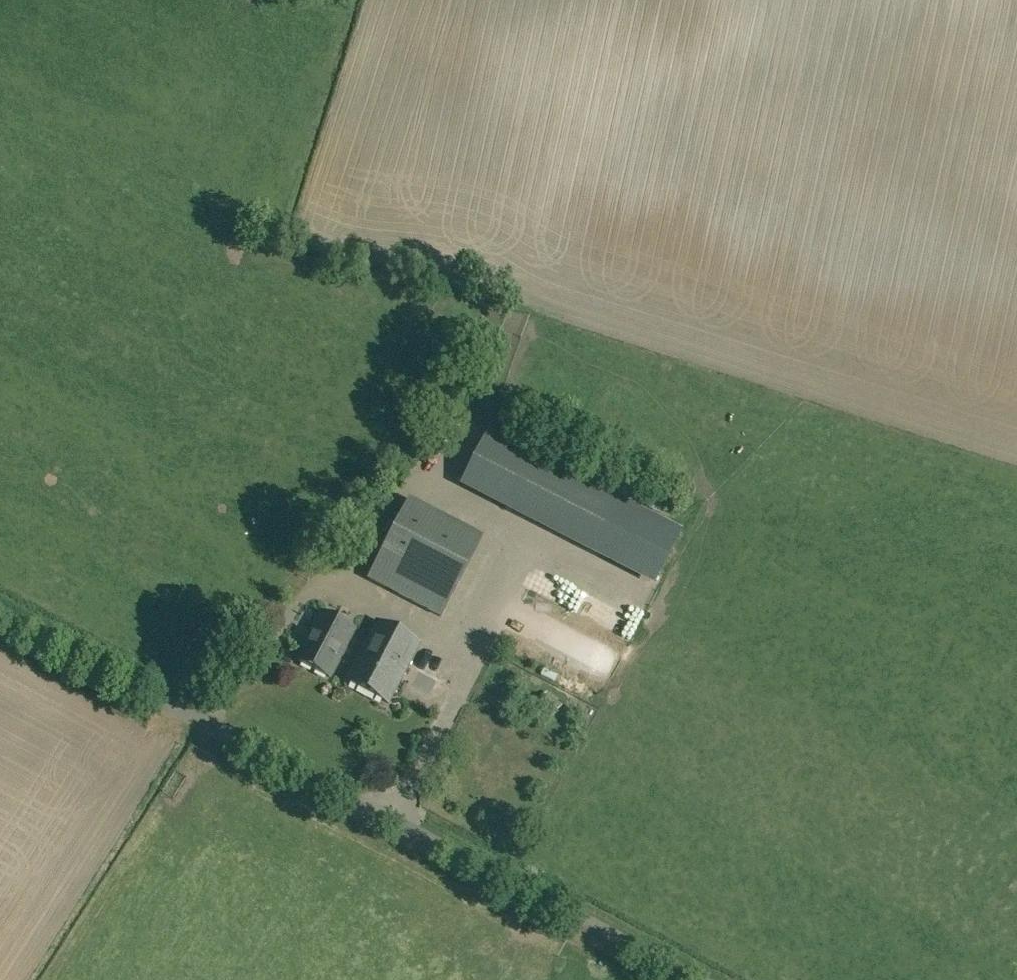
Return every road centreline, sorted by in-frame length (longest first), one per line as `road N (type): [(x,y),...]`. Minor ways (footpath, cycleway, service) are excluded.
road 1 (unclassified): [(745,979),(0,596)]

